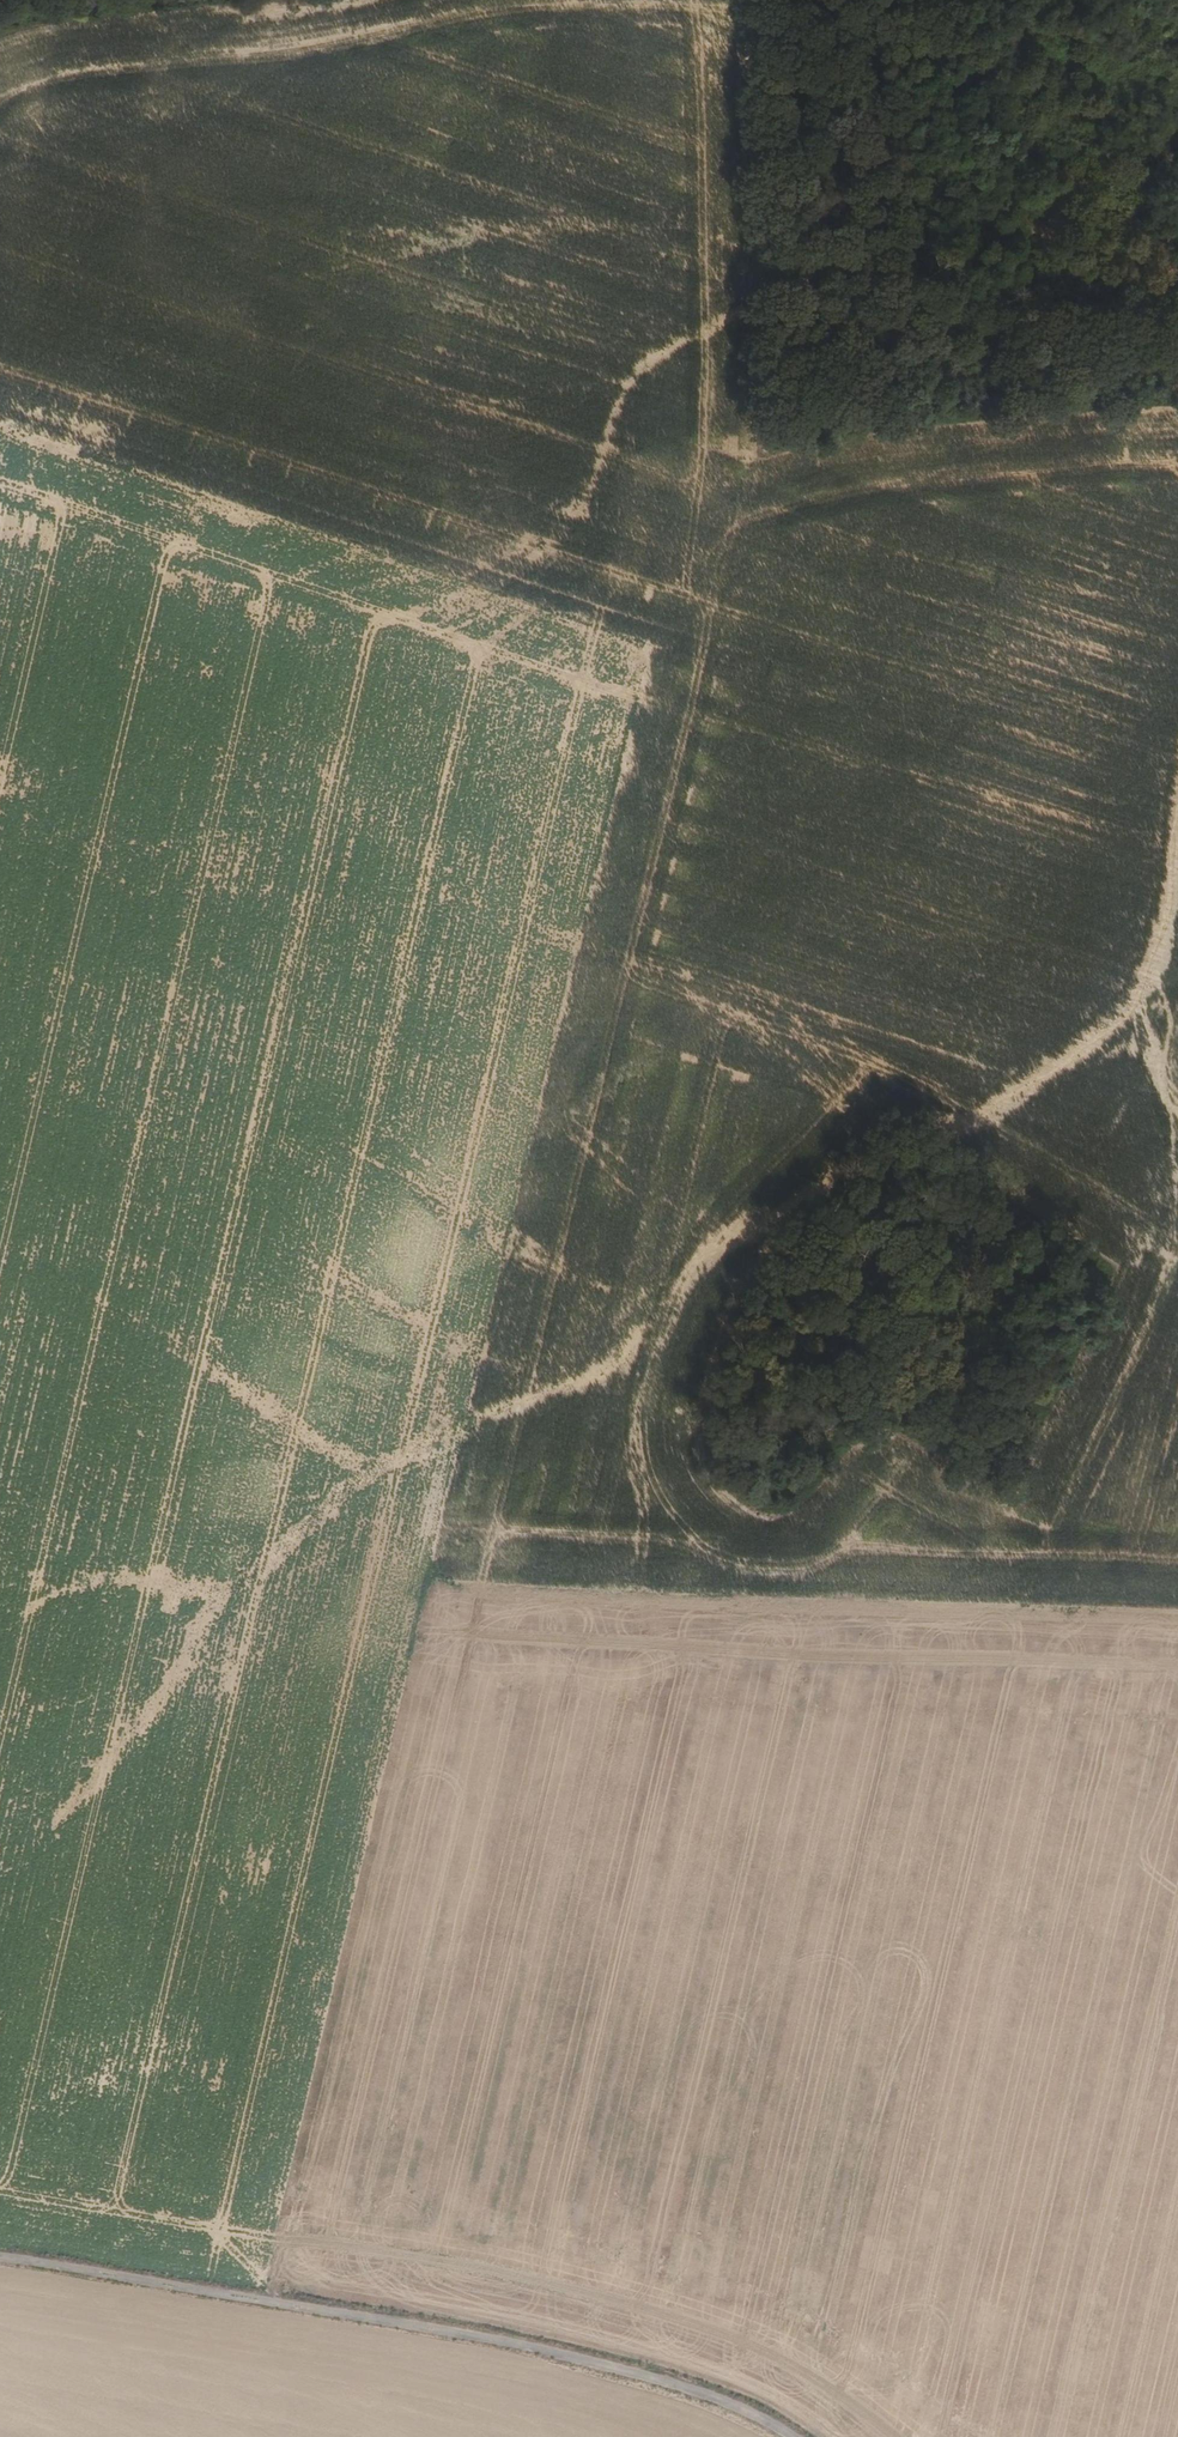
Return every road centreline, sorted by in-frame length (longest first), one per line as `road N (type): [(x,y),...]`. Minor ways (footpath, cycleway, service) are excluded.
road 1 (track): [(0,2257),(610,2370),(741,2412),(782,2436)]
road 2 (track): [(0,39),(193,0)]

